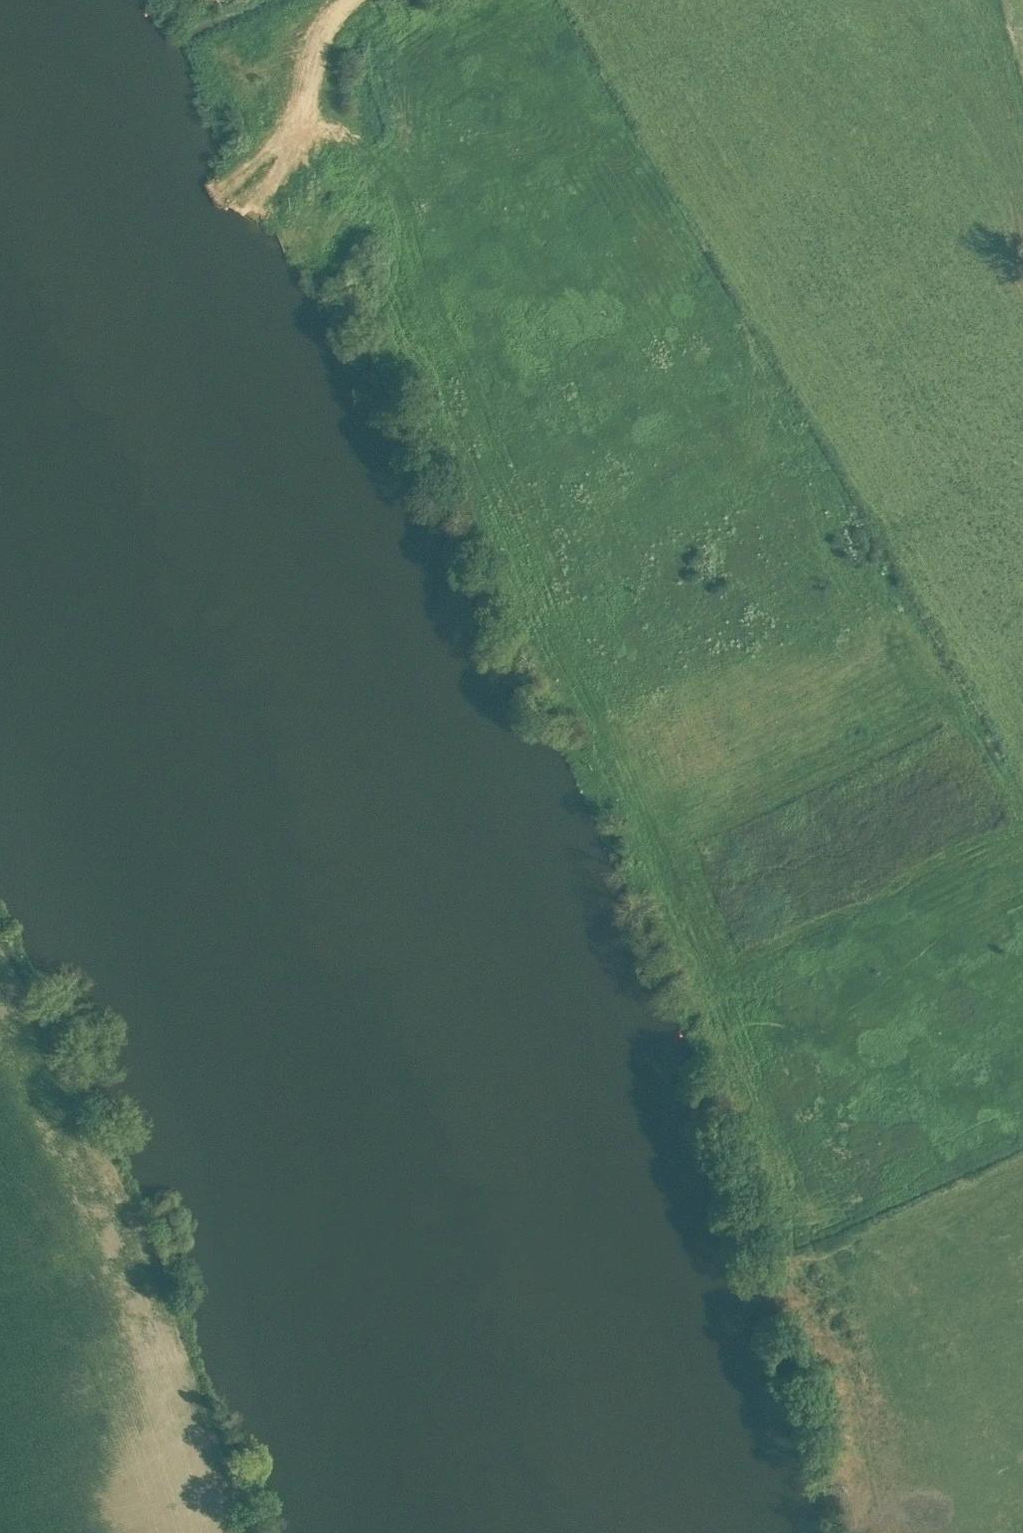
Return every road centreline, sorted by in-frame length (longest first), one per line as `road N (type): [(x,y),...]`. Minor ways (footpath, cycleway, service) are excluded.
road 1 (track): [(254,213),(288,147),(318,57),(357,0)]

